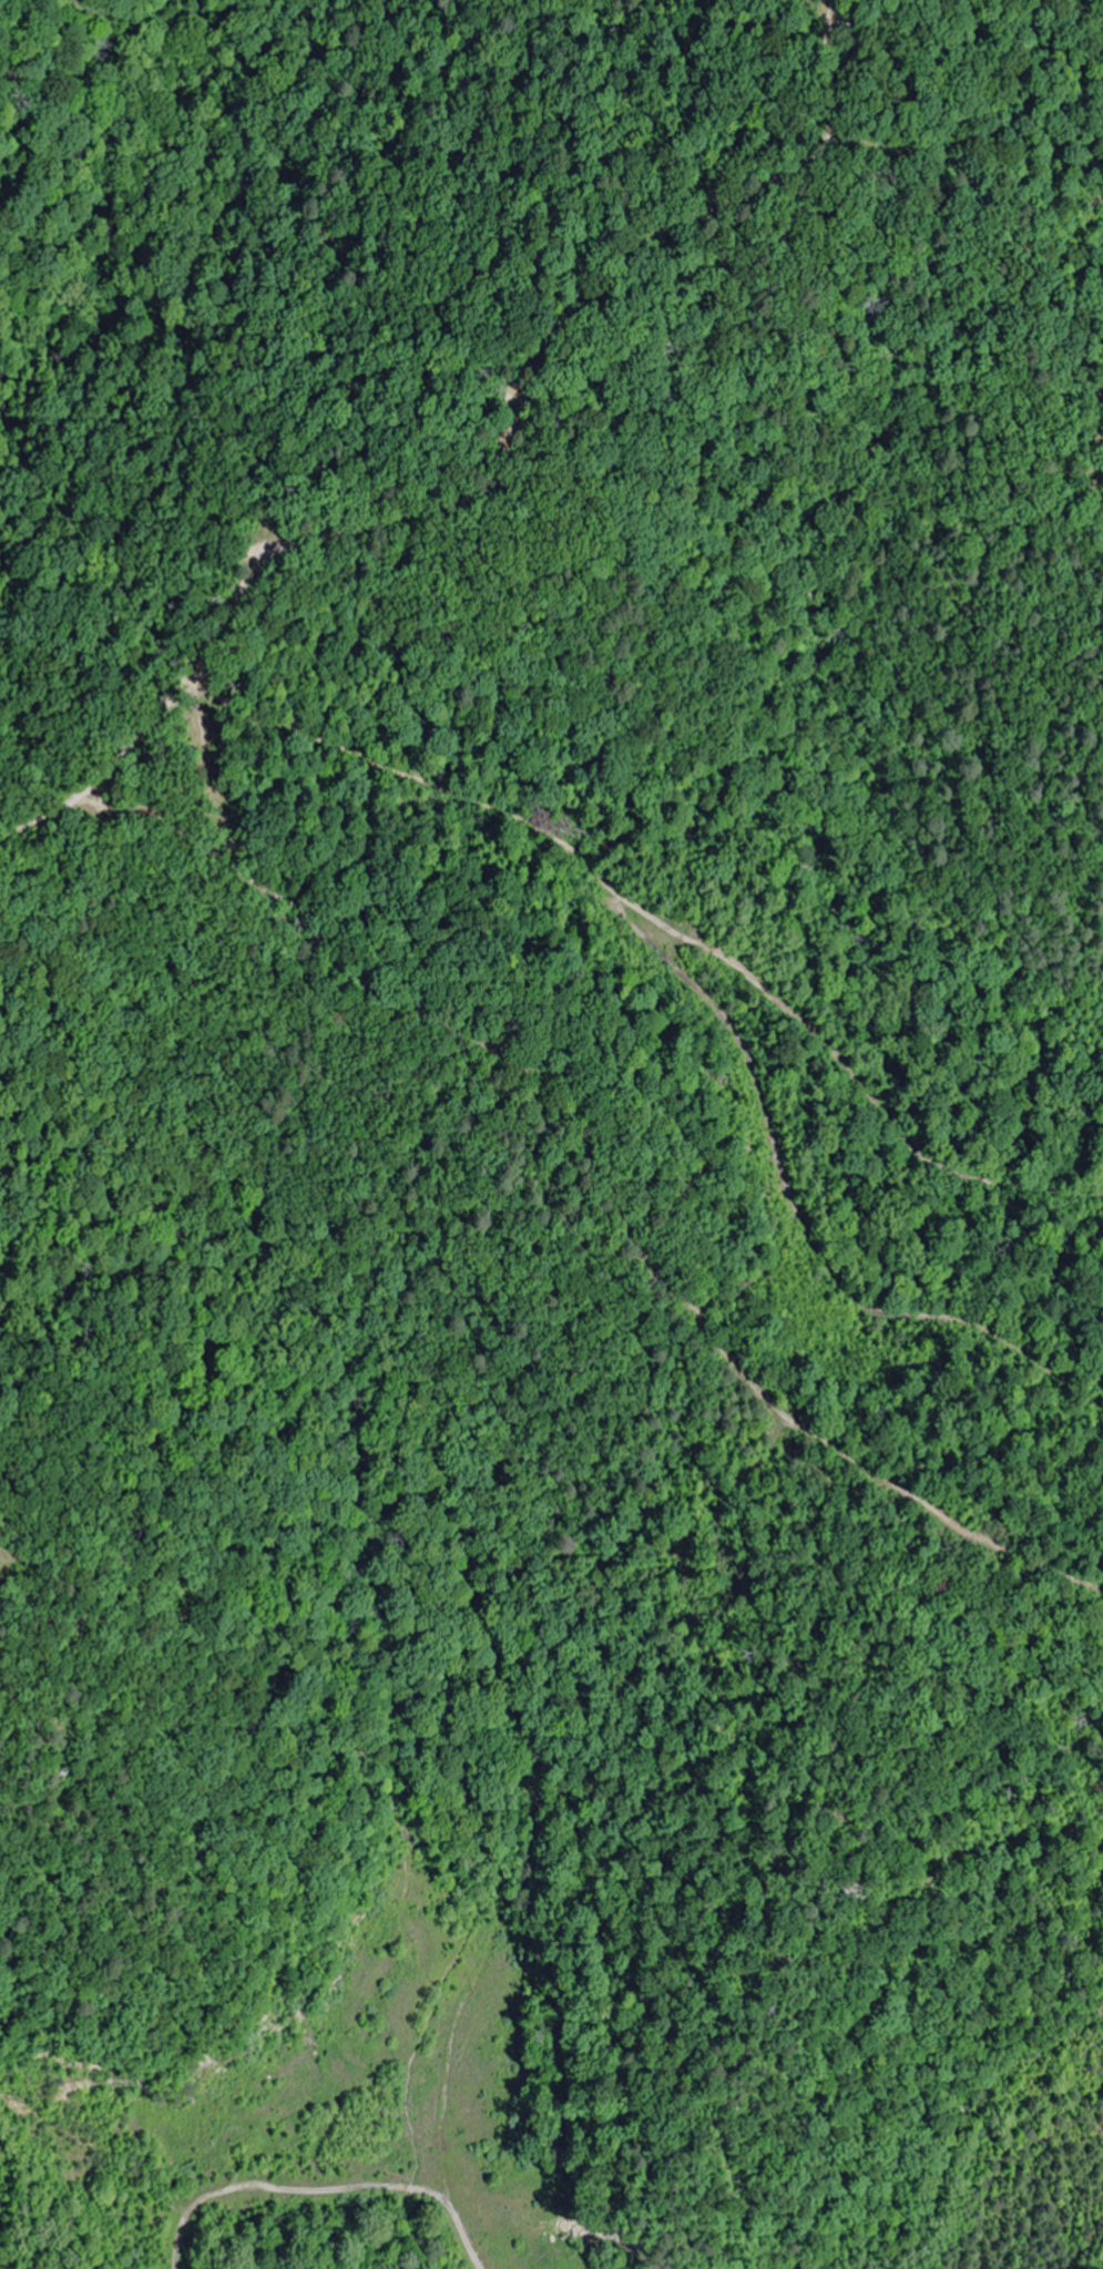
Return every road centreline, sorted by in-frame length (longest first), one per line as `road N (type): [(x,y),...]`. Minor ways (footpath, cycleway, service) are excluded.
road 1 (residential): [(0,871),(64,816),(231,594),(309,522),(416,492),(518,438),(518,306),(571,234),(738,186),(816,132),(823,19),(810,0)]

